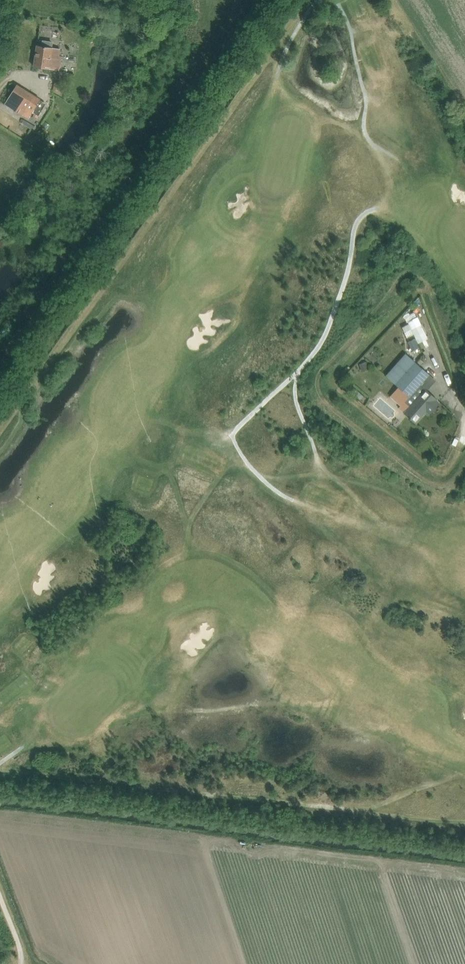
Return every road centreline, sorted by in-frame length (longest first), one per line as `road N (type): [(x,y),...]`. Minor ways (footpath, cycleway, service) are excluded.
road 1 (track): [(0,770),(464,822)]

